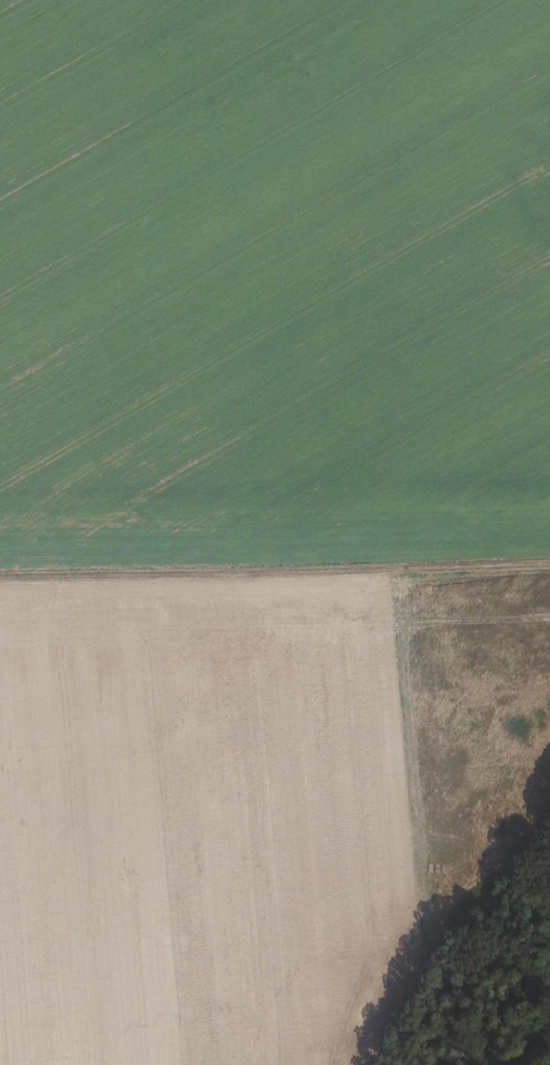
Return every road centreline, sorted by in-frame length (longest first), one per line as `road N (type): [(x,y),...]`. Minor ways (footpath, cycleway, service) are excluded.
road 1 (track): [(0,577),(549,570)]

